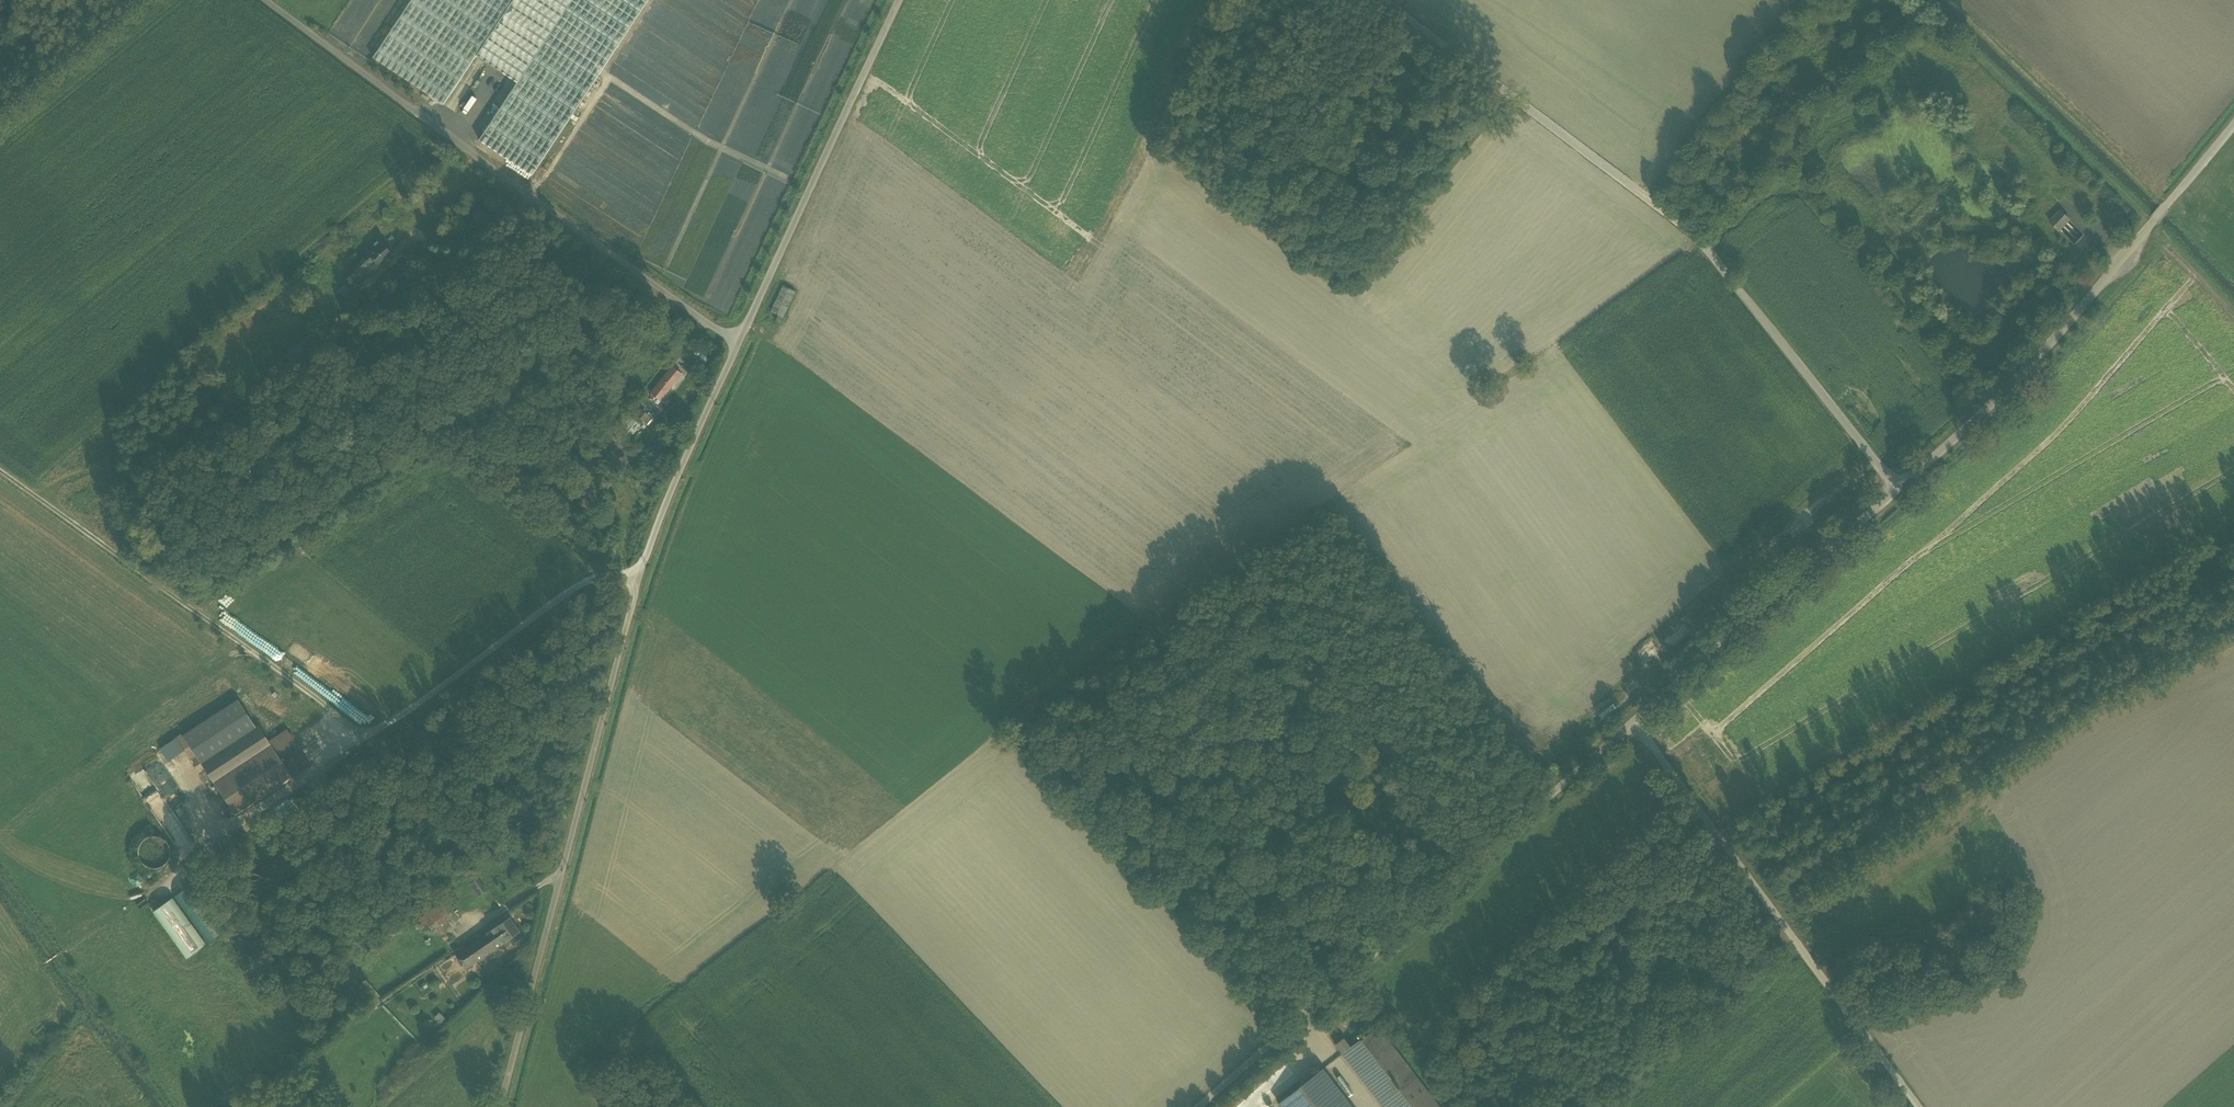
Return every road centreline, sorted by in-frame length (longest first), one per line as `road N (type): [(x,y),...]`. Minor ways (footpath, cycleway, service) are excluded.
road 1 (unclassified): [(501,1106),(638,573),(738,342)]
road 2 (unclassified): [(1383,0),(1702,244),(1898,487)]
road 3 (unclassified): [(738,342),(266,0)]
road 4 (unclassified): [(1633,722),(1197,1106)]
road 5 (track): [(1917,1106),(1633,722)]
road 6 (track): [(0,473),(345,724)]
road 7 (unclassified): [(738,342),(899,0)]
road 8 (unclassified): [(1898,487),(2044,352),(2152,221)]
road 9 (unclassified): [(1633,722),(1898,487)]

